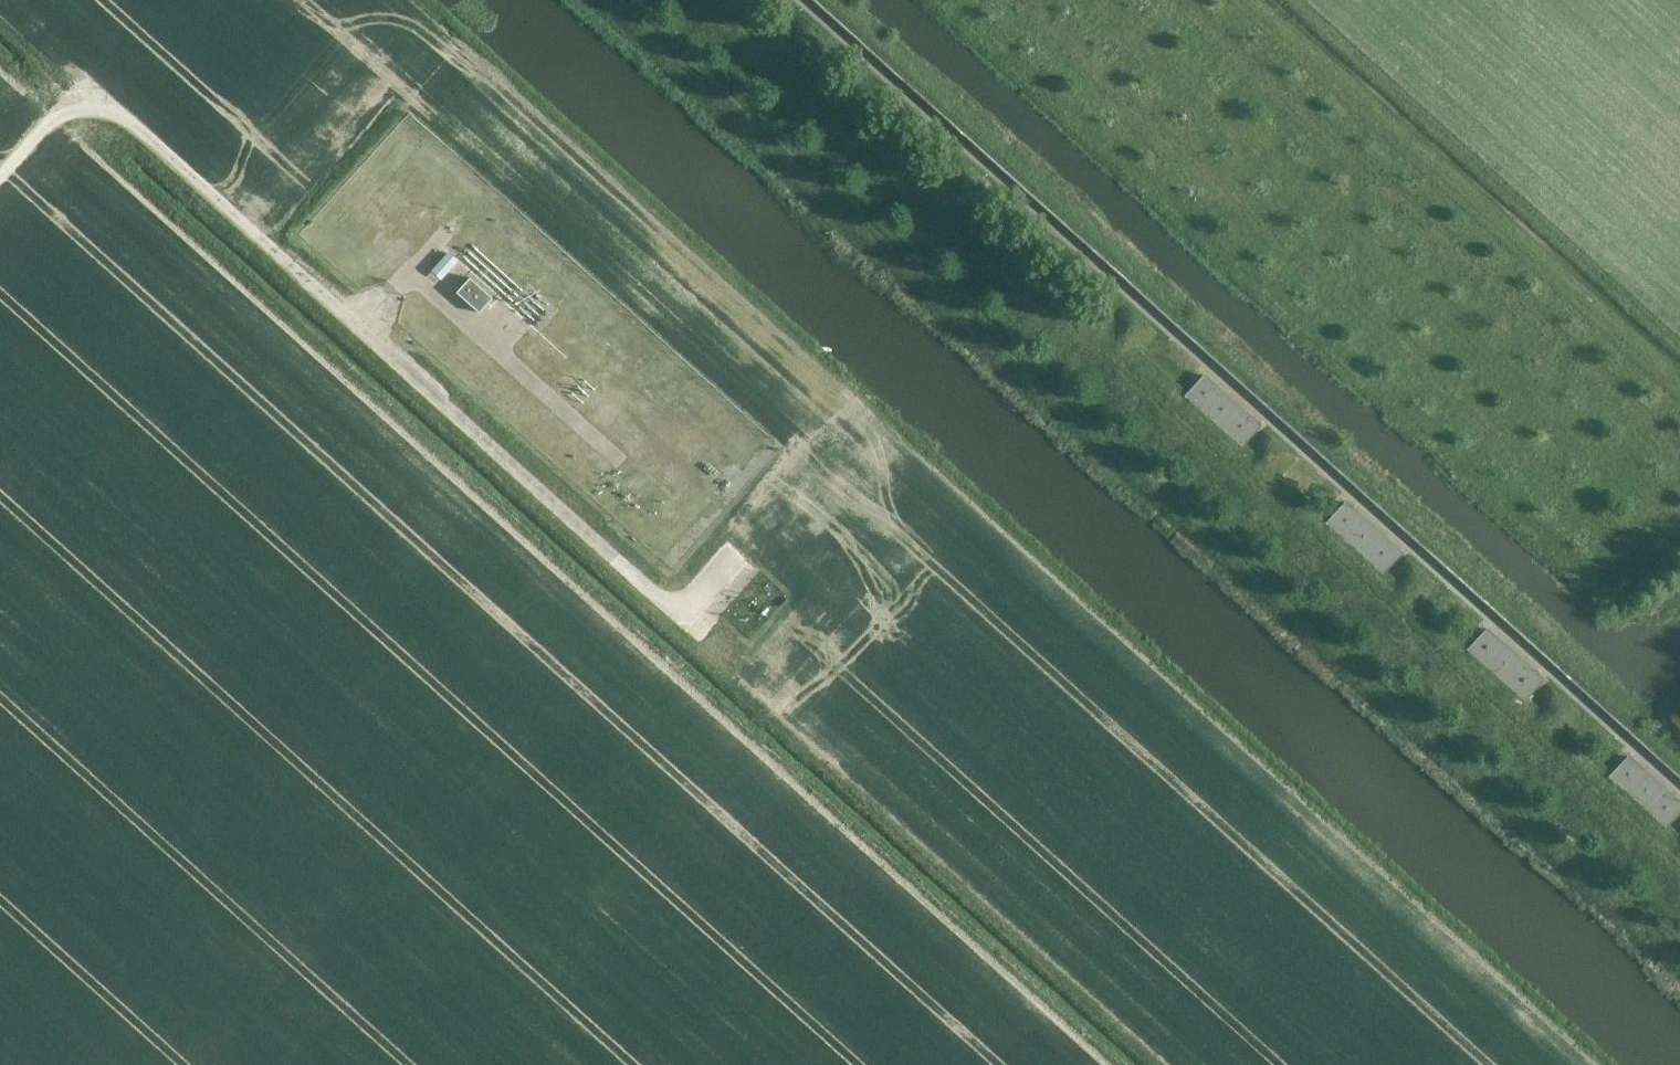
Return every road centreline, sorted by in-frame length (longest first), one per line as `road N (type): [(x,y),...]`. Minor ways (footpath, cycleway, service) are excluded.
road 1 (track): [(1679,939),(635,0)]

